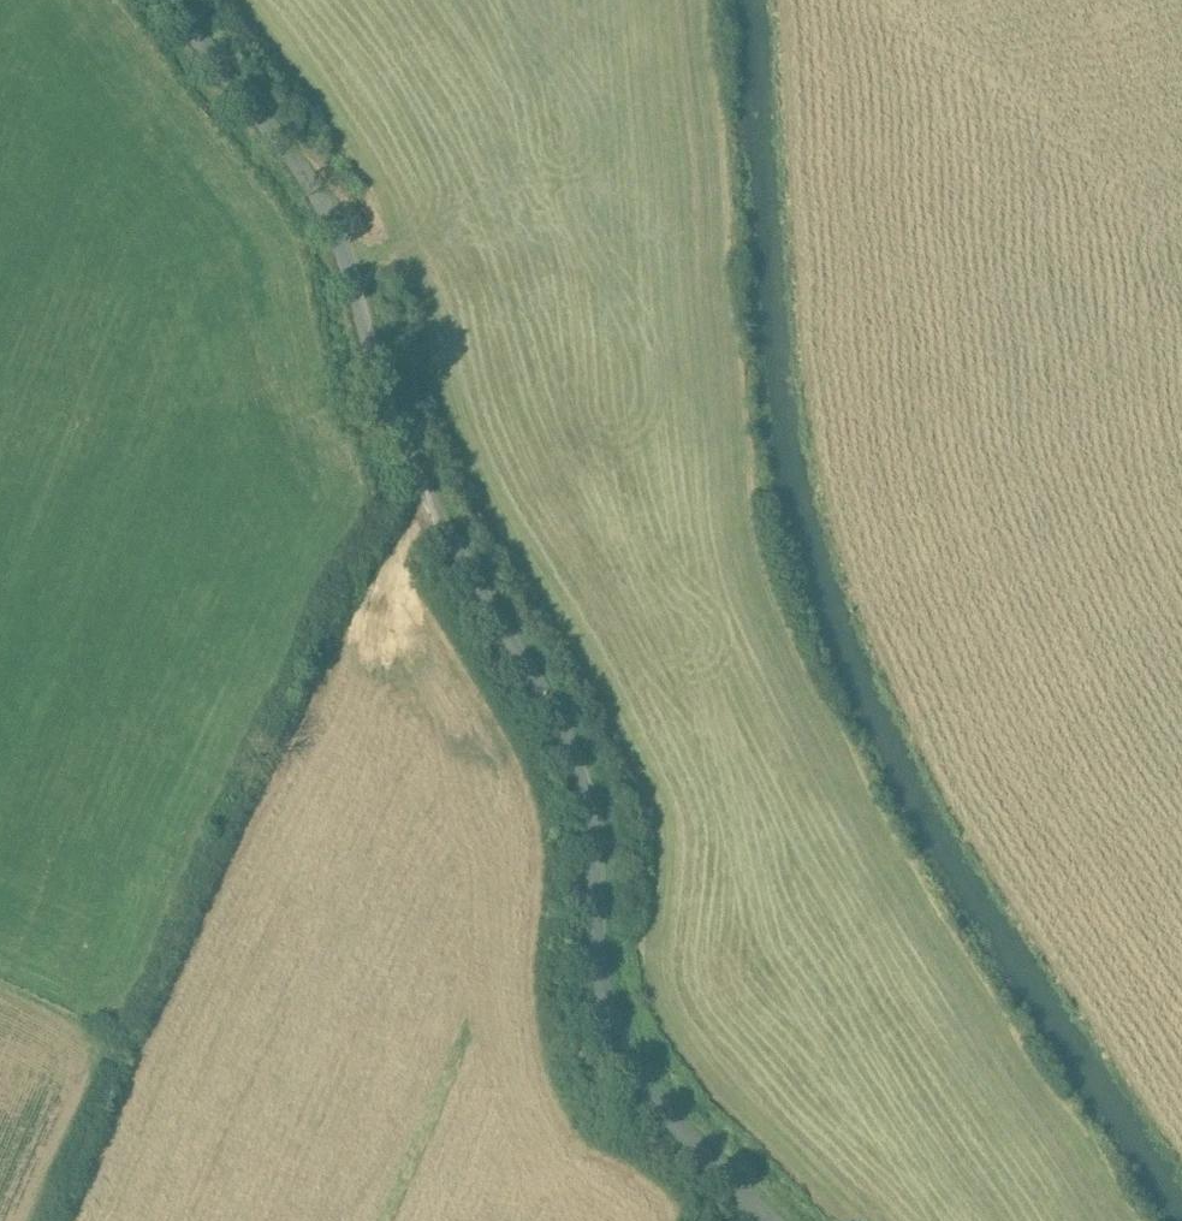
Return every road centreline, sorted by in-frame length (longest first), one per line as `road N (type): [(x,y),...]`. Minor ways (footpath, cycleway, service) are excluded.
road 1 (unclassified): [(767,1220),(700,1157),(631,1067),(601,988),(588,800),(549,702),(418,487),(352,267),(311,190),(170,0)]

